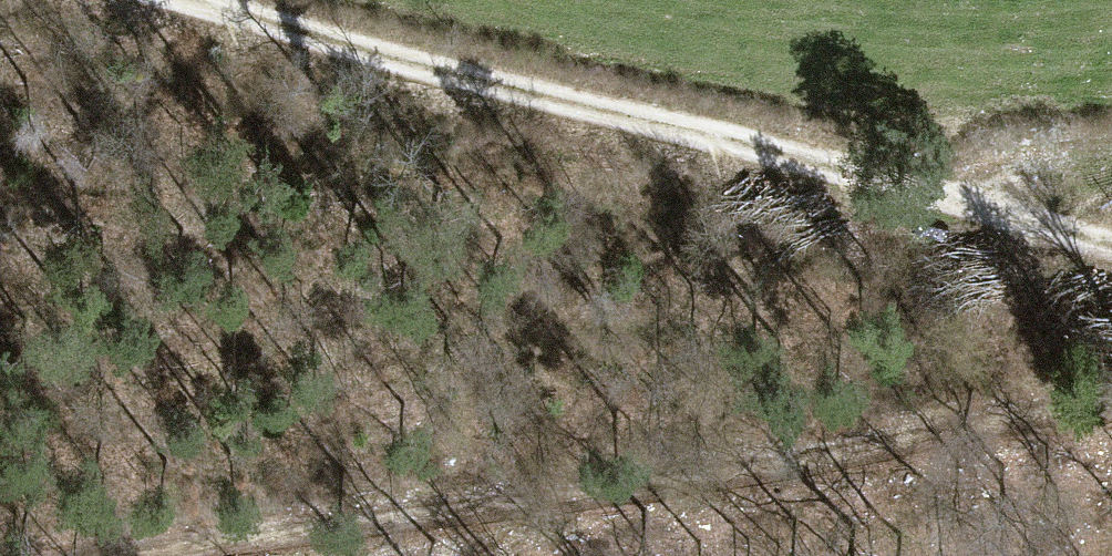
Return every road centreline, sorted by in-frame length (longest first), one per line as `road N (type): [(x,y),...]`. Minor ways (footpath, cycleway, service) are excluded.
road 1 (track): [(1111,398),(144,555)]
road 2 (track): [(225,0),(1111,246)]
road 3 (track): [(986,213),(1111,171)]

